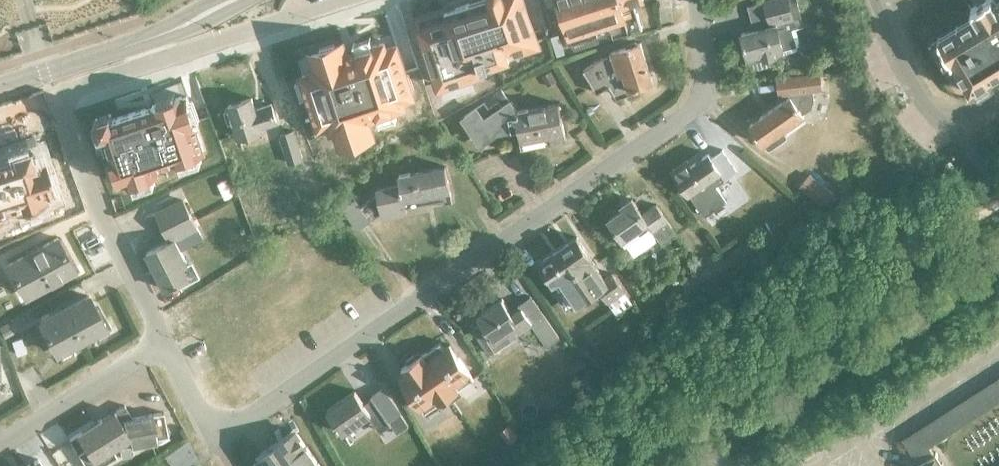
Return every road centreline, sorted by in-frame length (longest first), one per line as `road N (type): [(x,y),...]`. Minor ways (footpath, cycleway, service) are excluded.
road 1 (residential): [(692,0),(702,88),(699,105),(679,124),(216,433),(165,345)]
road 2 (track): [(701,465),(712,441),(998,263)]
road 3 (residential): [(52,98),(356,0)]
road 4 (residential): [(165,345),(99,216),(52,98)]
road 5 (tertiary): [(0,90),(180,30),(239,0)]
road 6 (unclassified): [(865,0),(925,102),(956,122),(998,191)]
road 7 (residential): [(0,448),(165,345)]

